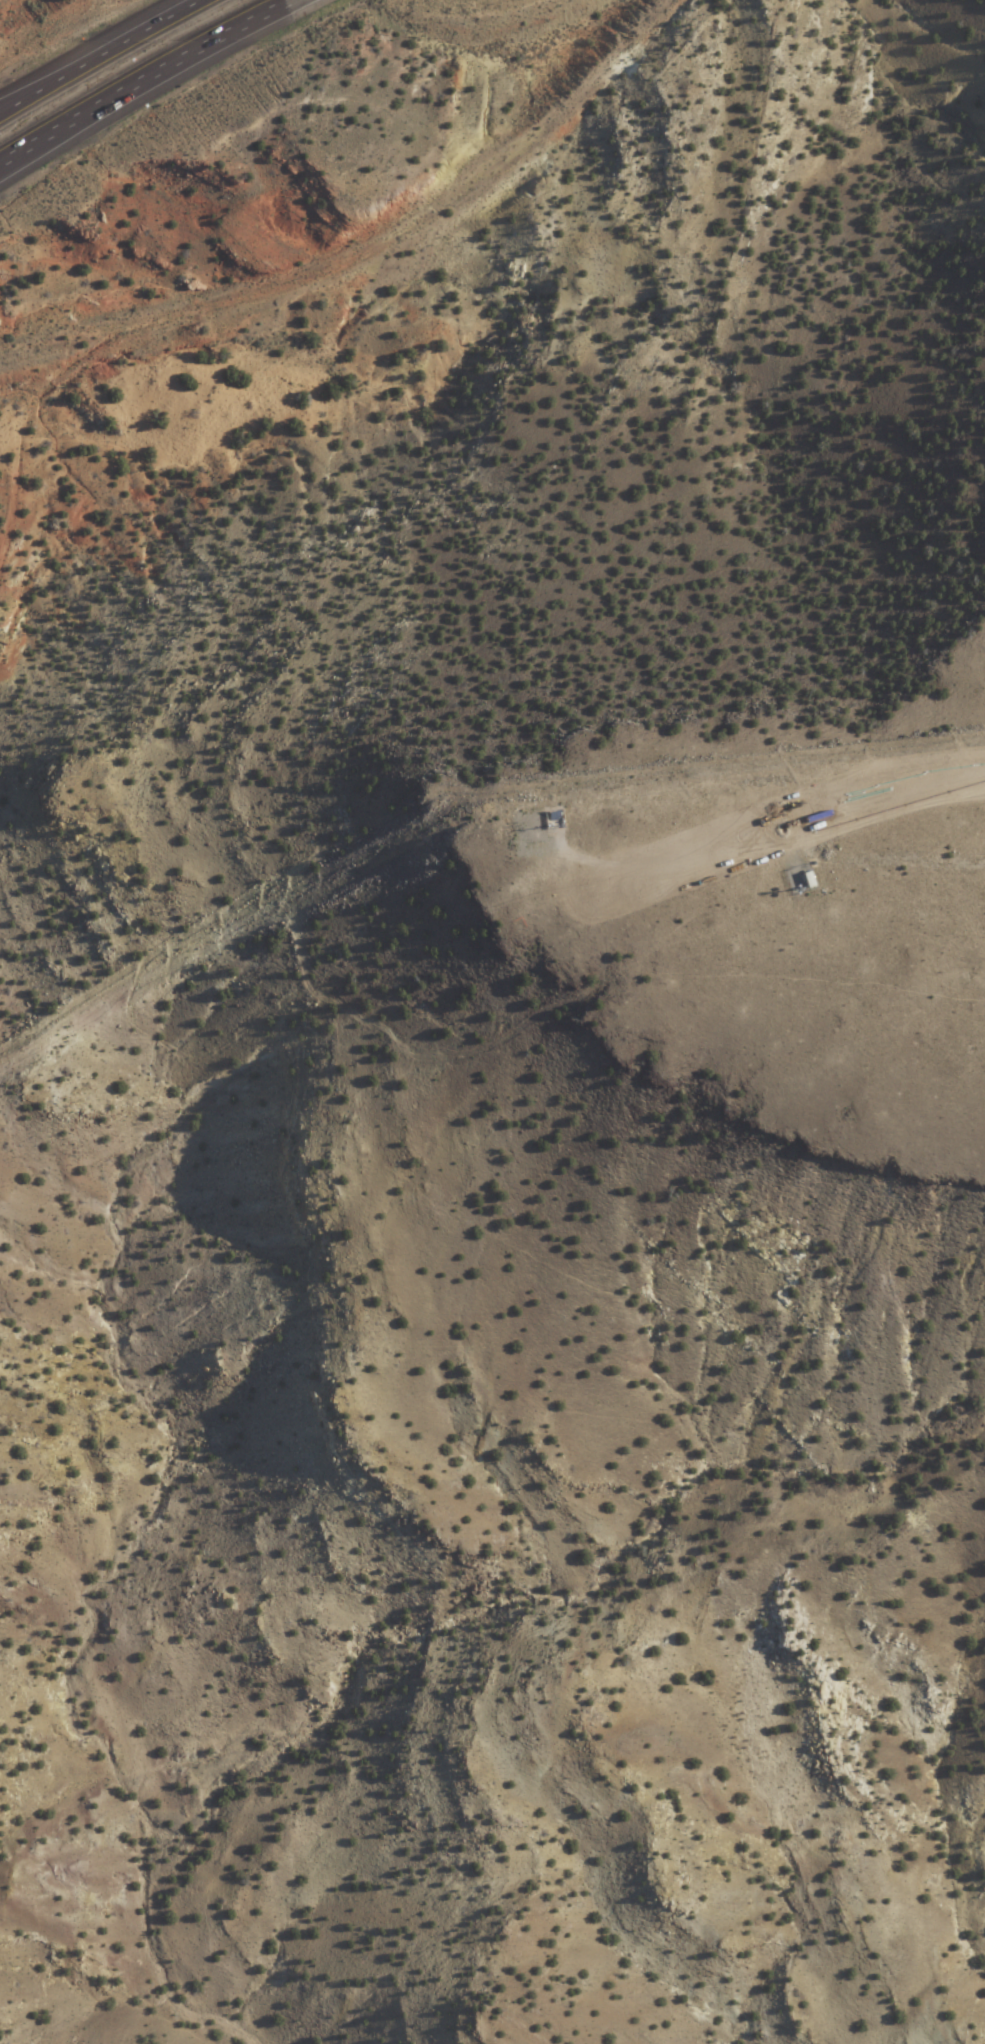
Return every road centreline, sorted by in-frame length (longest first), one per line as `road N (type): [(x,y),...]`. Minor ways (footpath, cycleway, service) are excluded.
road 1 (motorway): [(0,166),(295,0)]
road 2 (motorway): [(214,0),(0,116)]

